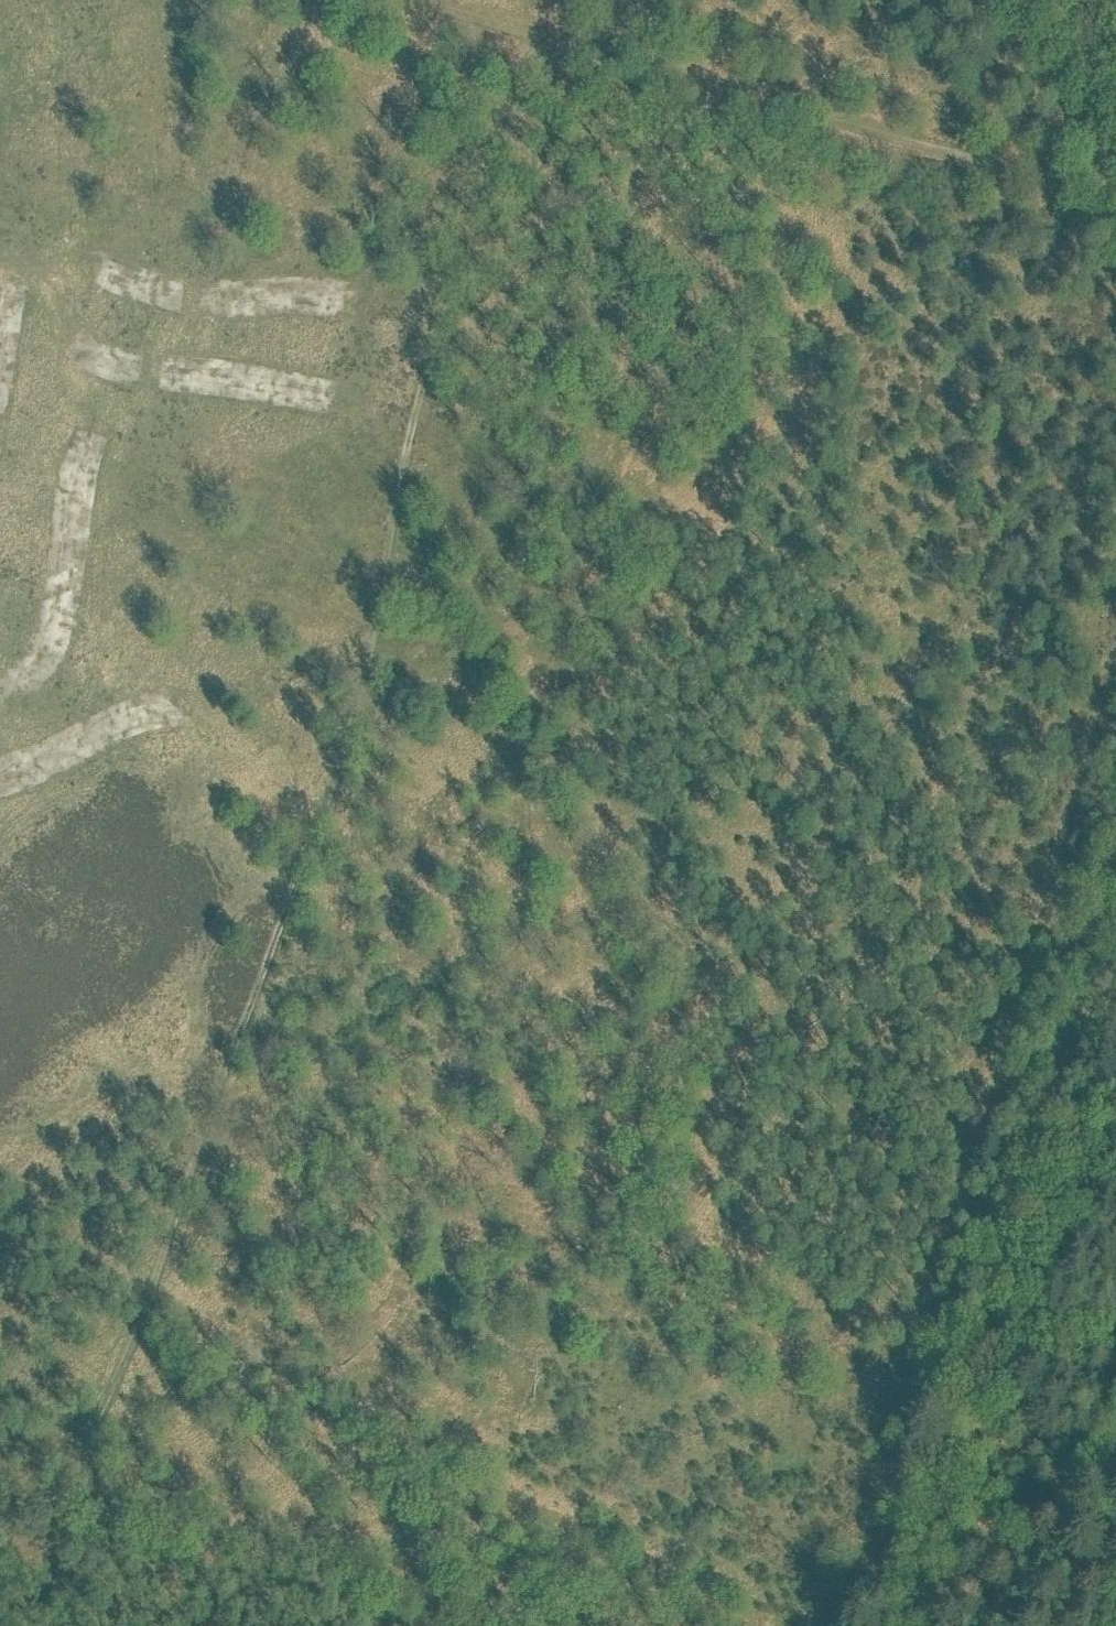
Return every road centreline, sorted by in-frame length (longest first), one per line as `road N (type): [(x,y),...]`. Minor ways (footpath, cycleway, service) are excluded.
road 1 (track): [(1050,1125),(908,1625)]
road 2 (track): [(1115,895),(1050,1125)]

